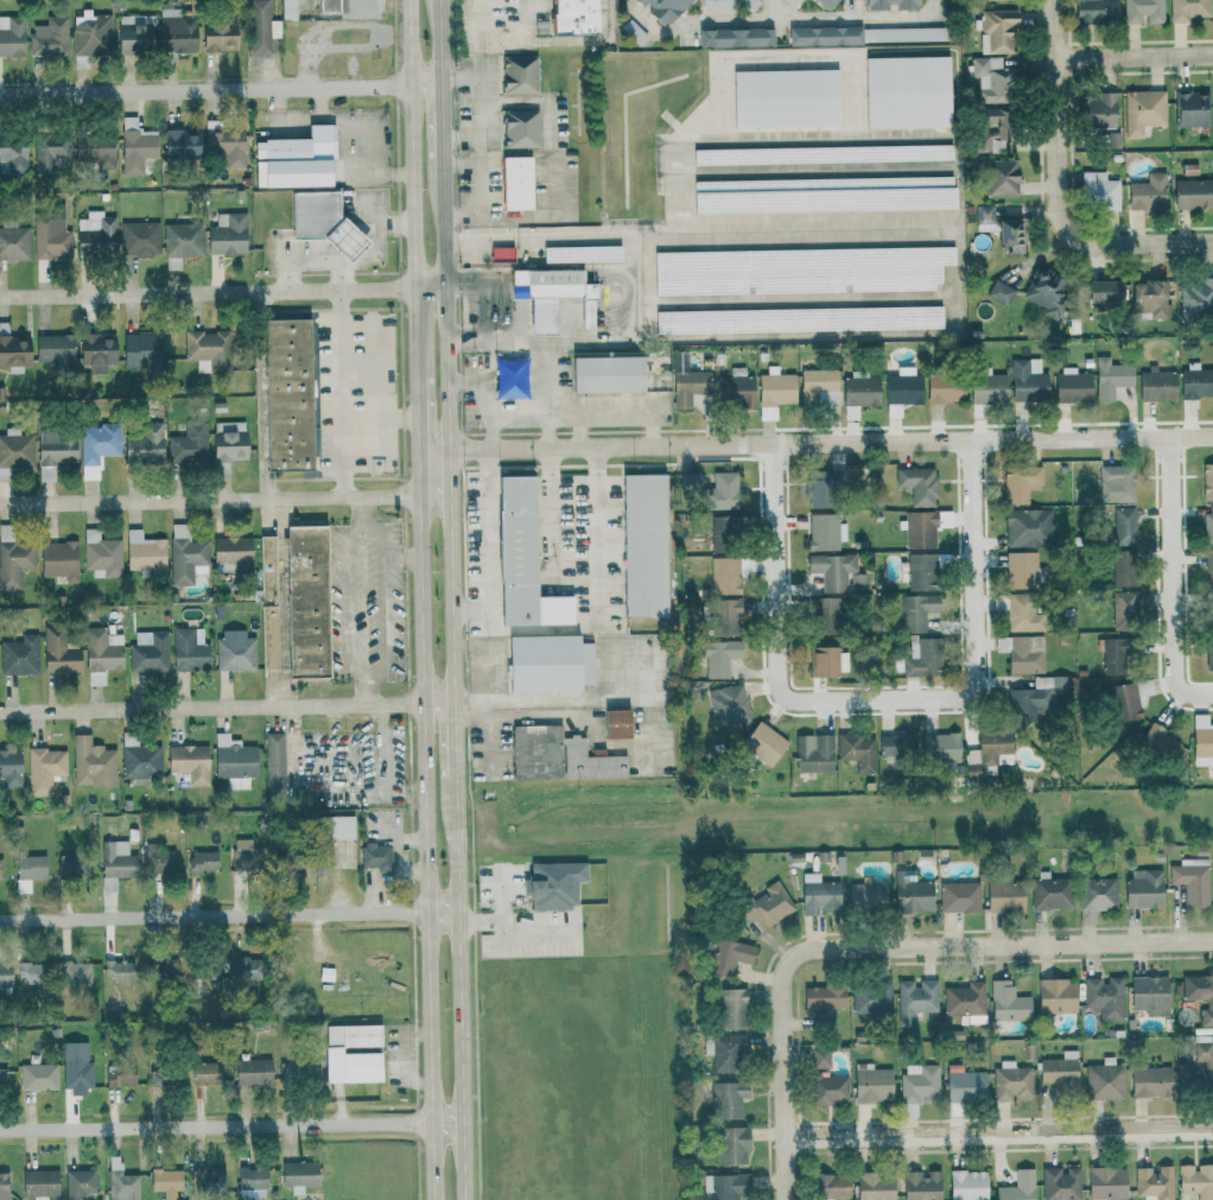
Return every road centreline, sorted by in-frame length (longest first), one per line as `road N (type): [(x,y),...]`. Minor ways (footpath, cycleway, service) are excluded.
road 1 (residential): [(420,449),(1212,437)]
road 2 (secondary): [(420,449),(435,1199)]
road 3 (residential): [(0,1129),(464,1123)]
road 4 (residential): [(0,918),(459,912)]
road 5 (residential): [(0,712),(455,703)]
road 6 (residential): [(0,504),(451,495)]
road 7 (secondary): [(453,611),(444,164)]
road 8 (residential): [(446,288),(0,297)]
road 9 (residential): [(442,85),(0,94)]
road 10 (residential): [(785,1136),(1212,1129)]
road 11 (secondary): [(466,1199),(457,775)]
road 12 (residential): [(798,958),(812,950),(1212,942)]
road 13 (residential): [(1212,241),(1104,243),(1063,235),(1054,0)]
road 14 (secondary): [(411,0),(419,376)]
road 15 (residential): [(876,700),(964,697),(973,690),(971,440)]
road 16 (residential): [(775,446),(782,696),(876,700)]
road 17 (residential): [(1168,438),(1175,679),(1181,690),(1212,692)]
road 18 (residential): [(785,1199),(782,983),(798,958)]
road 19 (residential): [(1055,53),(1212,51)]

